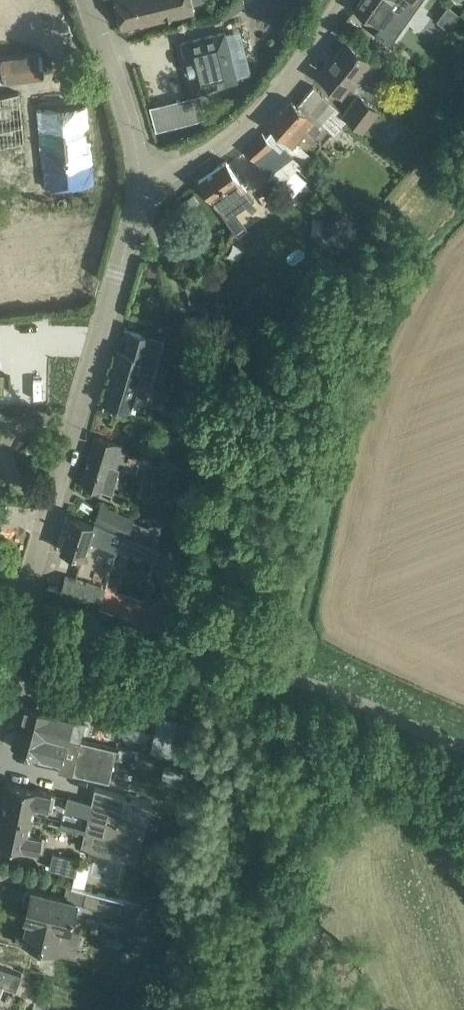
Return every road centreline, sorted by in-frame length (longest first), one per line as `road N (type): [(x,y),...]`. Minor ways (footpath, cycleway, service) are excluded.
road 1 (residential): [(0,687),(142,181)]
road 2 (residential): [(142,181),(218,150),(259,115),(343,0)]
road 3 (residential): [(142,181),(132,118),(91,0)]

